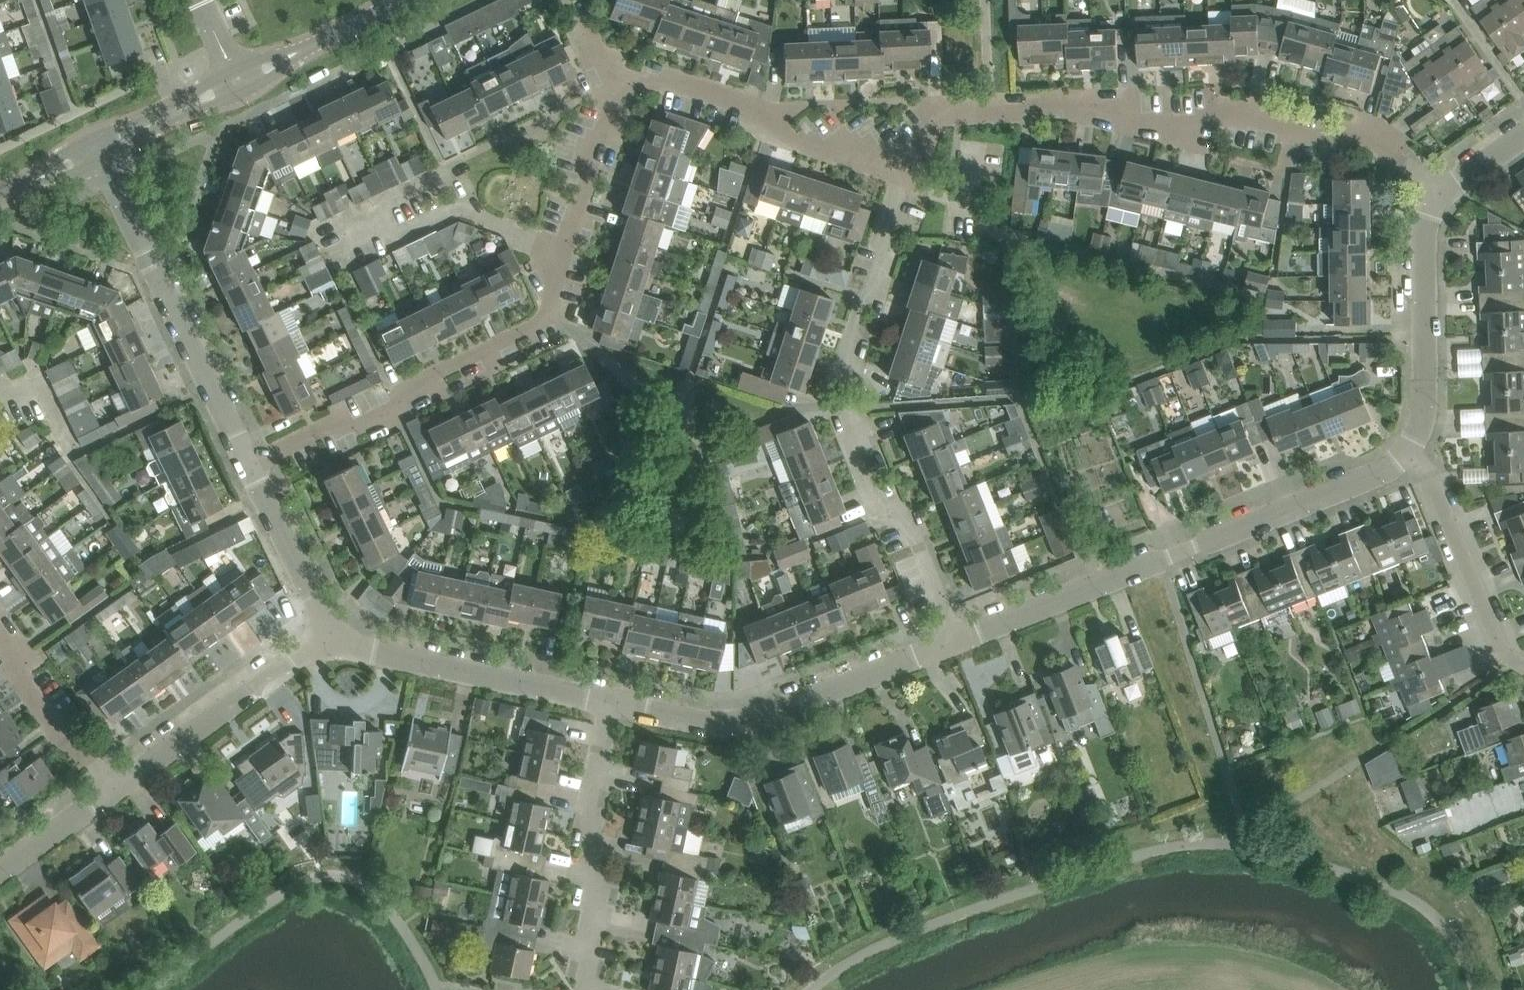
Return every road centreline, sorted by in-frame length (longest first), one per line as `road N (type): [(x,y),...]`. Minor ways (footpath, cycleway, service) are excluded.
road 1 (residential): [(249,463),(315,431),(357,427),(400,410),(401,390),(550,315),(618,85),(665,78),(744,102),(764,130),(901,169)]
road 2 (residential): [(1441,191),(1360,133),(1318,133),(1234,111),(1186,129),(1069,103),(940,109),(901,169)]
road 3 (residential): [(956,640),(906,519),(873,508),(837,408),(859,303),(877,291),(886,260),(881,237),(901,169)]
road 4 (residential): [(956,640),(1386,469),(1408,452)]
road 5 (residential): [(607,702),(735,723),(956,640)]
road 6 (residential): [(97,147),(249,463)]
road 7 (residential): [(607,702),(594,781),(586,989)]
road 8 (residential): [(329,635),(607,702)]
road 9 (residential): [(1408,452),(1426,403),(1424,246),(1441,191)]
road 10 (unclassified): [(113,789),(329,635)]
road 11 (residential): [(1523,666),(1501,649),(1428,471),(1408,452)]
road 12 (residential): [(113,789),(68,745),(0,633)]
road 13 (residential): [(249,463),(329,635)]
road 14 (tertiary): [(237,80),(398,0)]
road 15 (tertiary): [(97,147),(237,80)]
road 16 (unclassified): [(0,869),(113,789)]

